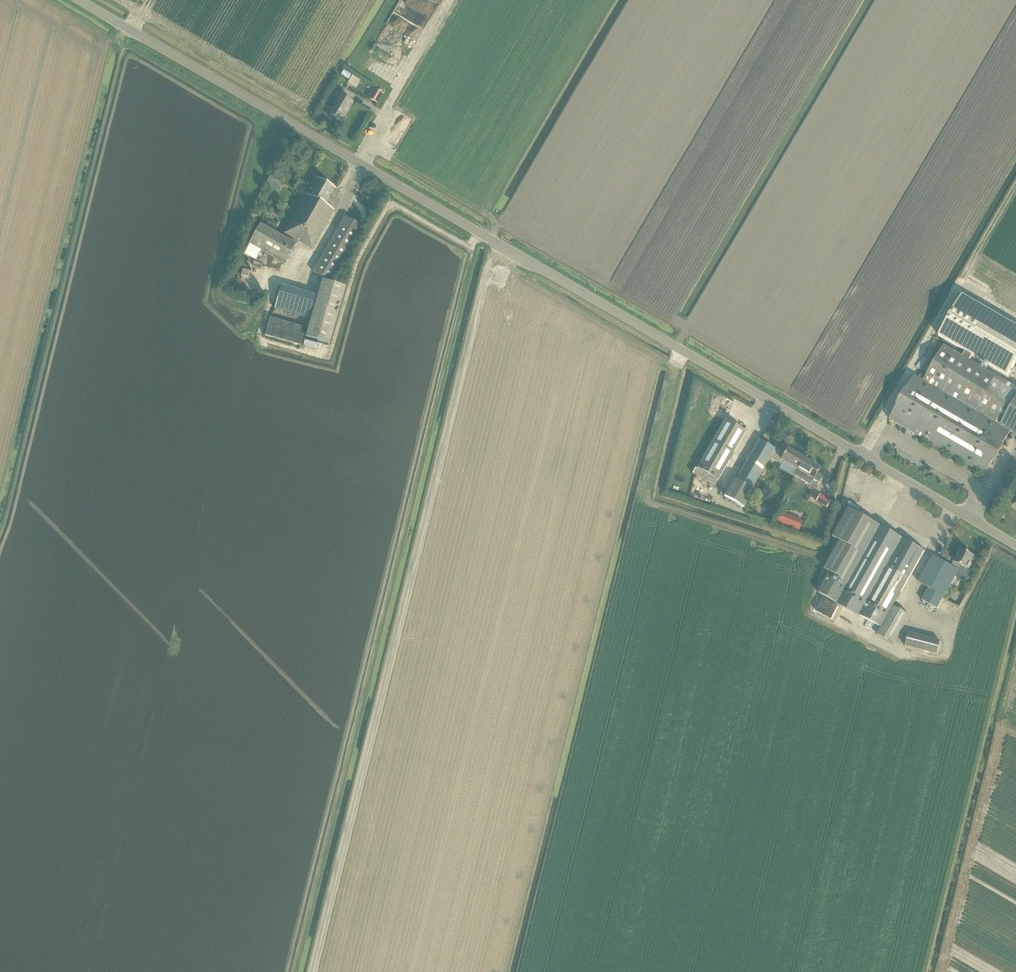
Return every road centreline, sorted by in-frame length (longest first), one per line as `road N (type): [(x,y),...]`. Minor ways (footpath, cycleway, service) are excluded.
road 1 (unclassified): [(1015,546),(79,0)]
road 2 (track): [(310,971),(490,242)]

